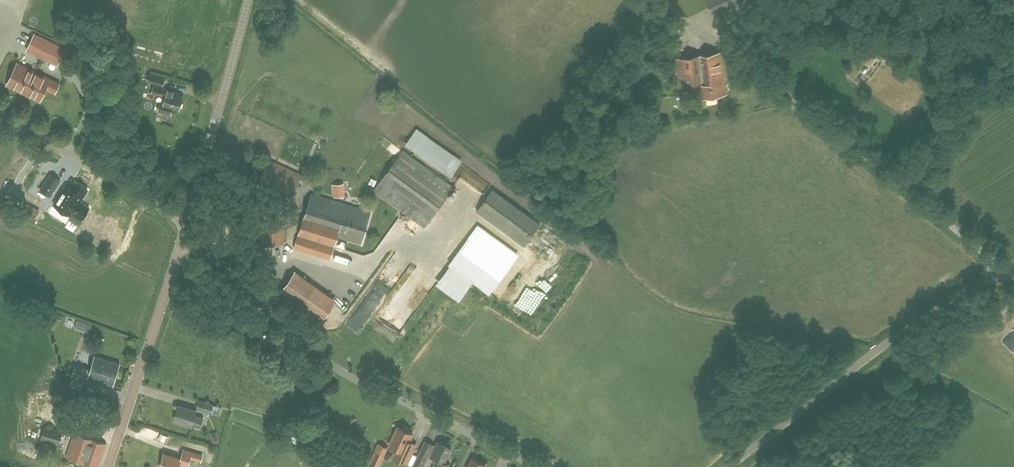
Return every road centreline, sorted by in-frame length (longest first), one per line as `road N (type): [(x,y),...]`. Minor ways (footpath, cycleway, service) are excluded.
road 1 (unclassified): [(1002,269),(663,0)]
road 2 (unclassified): [(531,466),(340,370),(182,239)]
road 3 (unclassified): [(732,466),(858,366),(1002,269)]
road 4 (tertiary): [(107,466),(182,239)]
road 5 (tertiary): [(188,221),(248,0)]
road 6 (unclassified): [(188,221),(0,111)]

